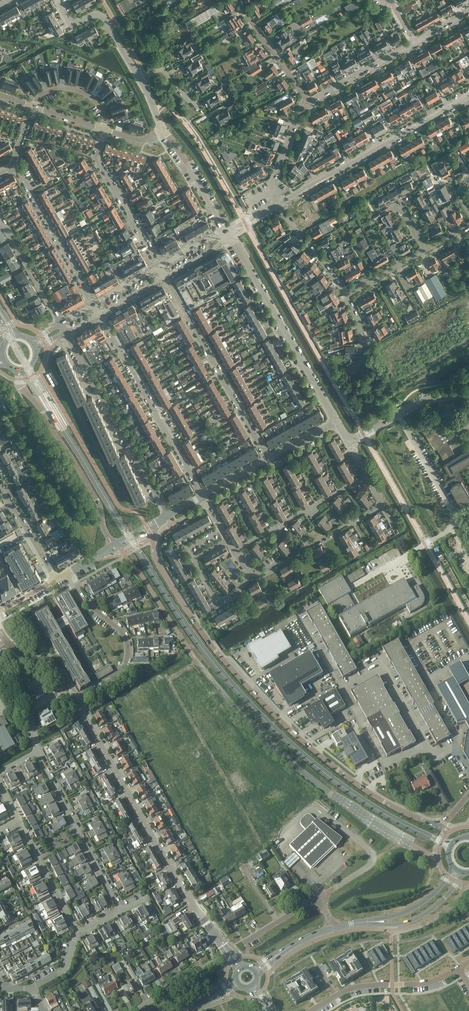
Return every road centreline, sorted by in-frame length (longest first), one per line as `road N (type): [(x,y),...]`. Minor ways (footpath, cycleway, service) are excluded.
road 1 (unclassified): [(468,794),(437,826),(386,803),(317,752),(204,635),(156,559),(148,528)]
road 2 (residential): [(222,944),(194,908),(76,700)]
road 3 (unclassified): [(277,203),(468,93)]
road 4 (unclassified): [(338,421),(230,233)]
road 5 (unclassified): [(269,460),(165,277)]
road 6 (residential): [(203,497),(99,315)]
road 7 (residential): [(66,333),(168,516)]
road 8 (unclassified): [(19,370),(22,388),(78,467),(117,545)]
road 9 (residential): [(120,911),(36,752)]
road 10 (residential): [(67,574),(128,649),(118,676),(76,700)]
road 11 (residential): [(311,1010),(364,986),(427,982),(468,963)]
road 12 (residential): [(94,305),(14,165)]
road 13 (unclassified): [(159,267),(99,159),(104,130)]
road 14 (residential): [(234,552),(366,476)]
road 15 (residential): [(255,577),(383,505)]
road 16 (residential): [(208,506),(323,440),(319,432)]
road 17 (unclassified): [(427,745),(380,665),(343,687)]
road 18 (unclassified): [(427,745),(385,765),(343,687)]
road 19 (unclassified): [(318,898),(372,861),(363,842),(327,813)]
road 20 (residential): [(255,577),(220,599),(210,596),(194,557),(227,539)]
road 21 (unclassified): [(141,79),(102,15),(78,23),(57,0)]
road 22 (secondary): [(353,923),(411,921),(444,899),(464,873)]
road 23 (unclassified): [(349,441),(418,402),(468,394)]
road 24 (residential): [(78,932),(18,821)]
road 25 (residential): [(306,101),(416,42)]
road 26 (unclassified): [(230,233),(163,128)]
road 27 (residential): [(0,216),(60,324)]
road 28 (residential): [(306,101),(236,0)]
road 29 (secondary): [(453,867),(422,904),(353,923)]

